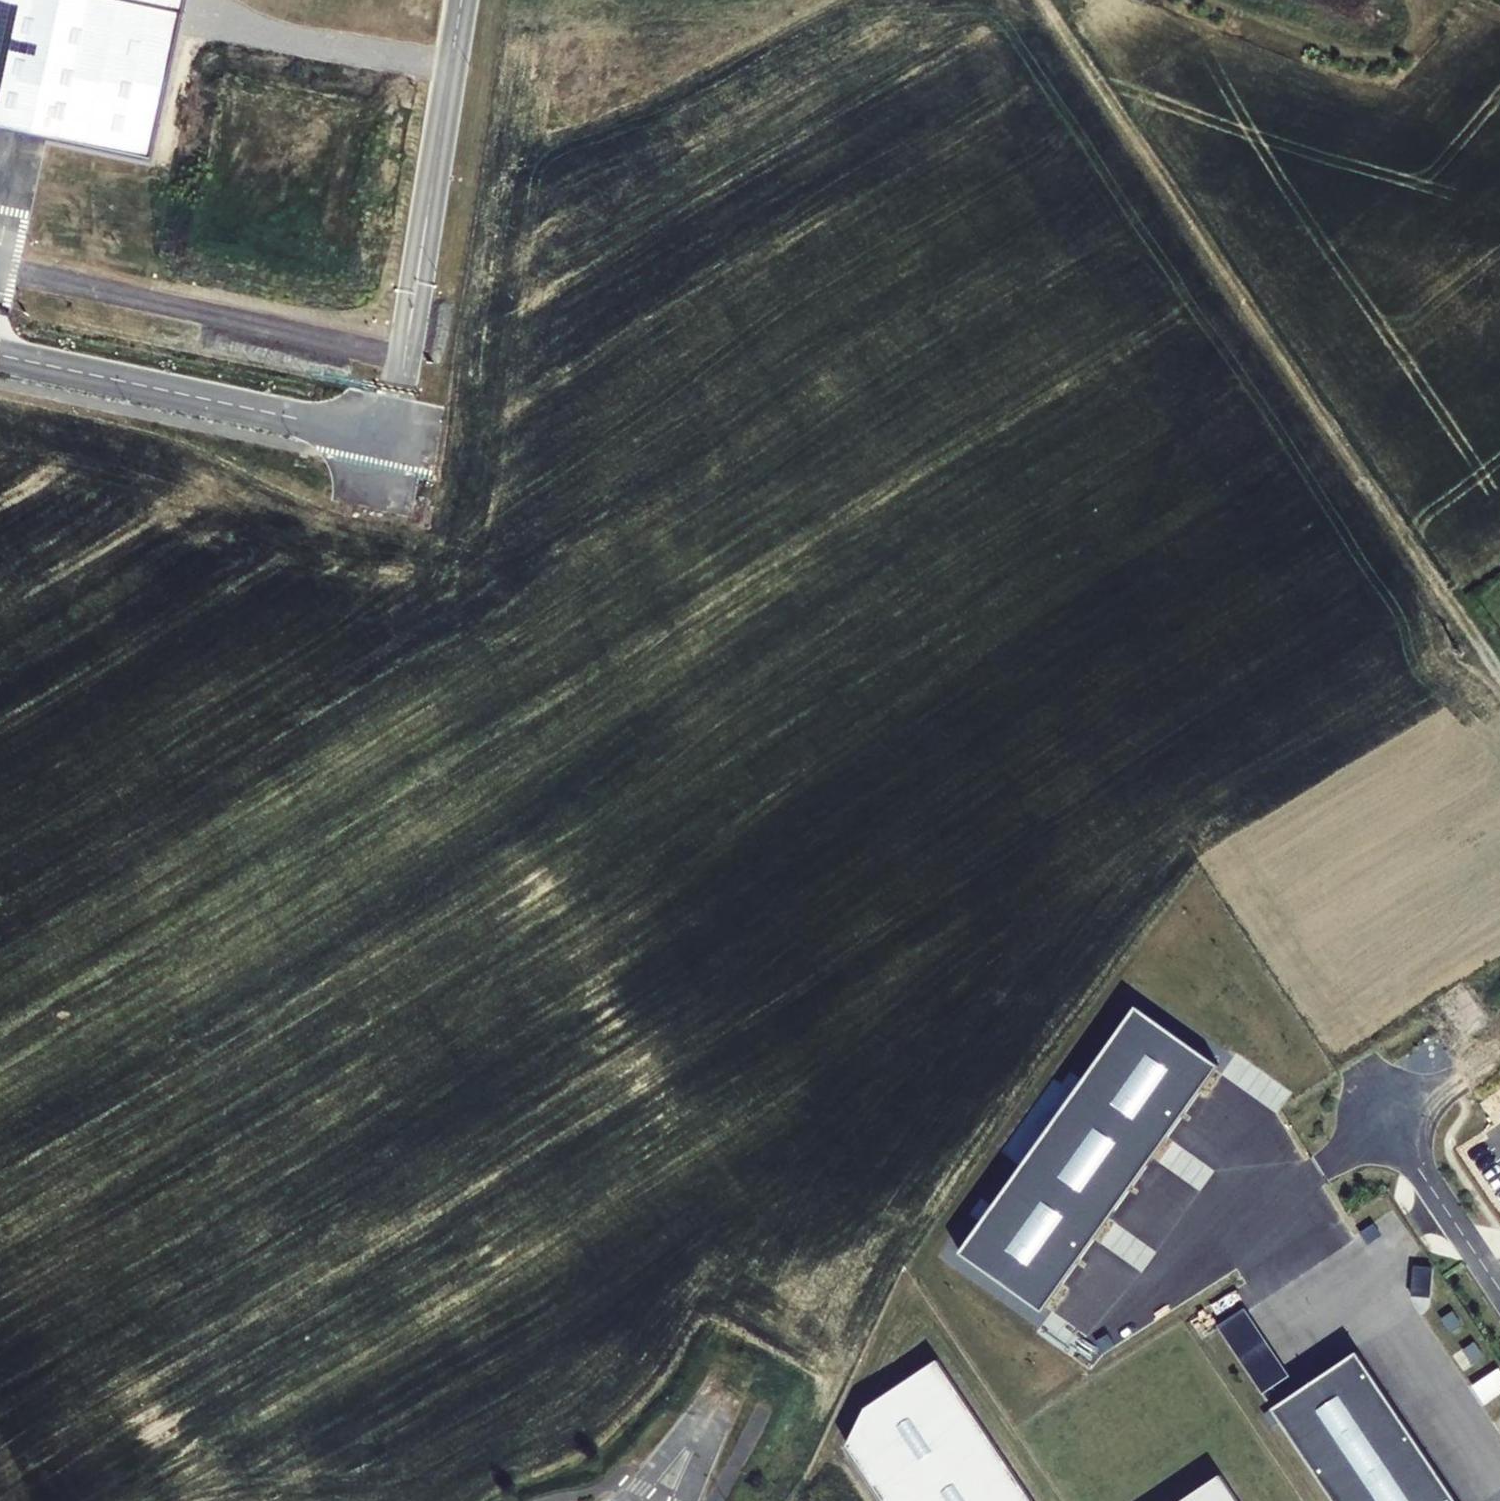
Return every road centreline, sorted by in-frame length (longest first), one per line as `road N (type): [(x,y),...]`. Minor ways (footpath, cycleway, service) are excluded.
road 1 (residential): [(1499,1288),(1387,1116)]
road 2 (track): [(1426,566),(1499,683)]
road 3 (unclassified): [(715,1405),(623,1500)]

